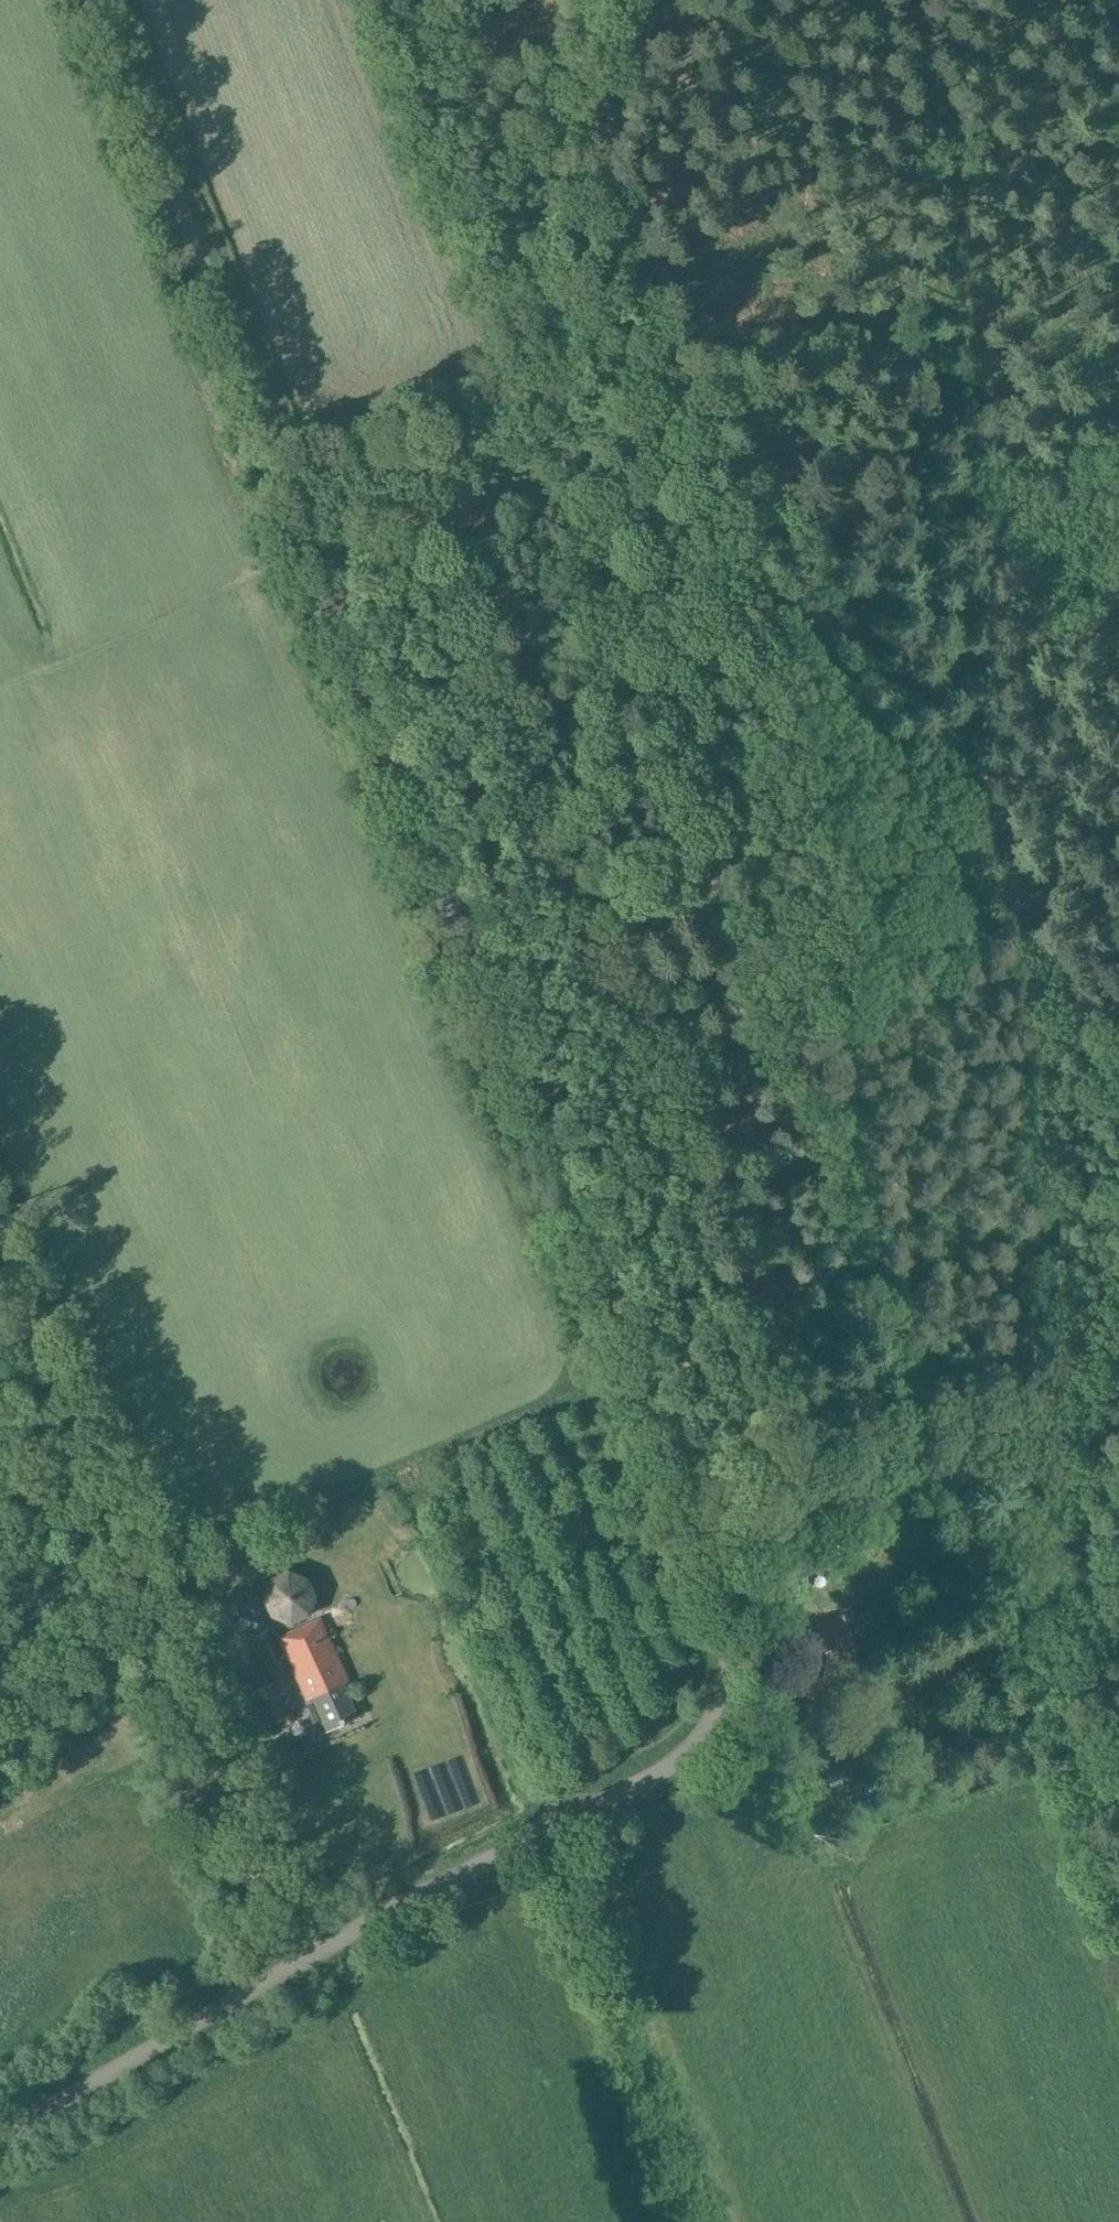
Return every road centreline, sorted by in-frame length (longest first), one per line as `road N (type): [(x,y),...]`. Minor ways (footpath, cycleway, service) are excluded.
road 1 (track): [(160,1621),(304,1959)]

